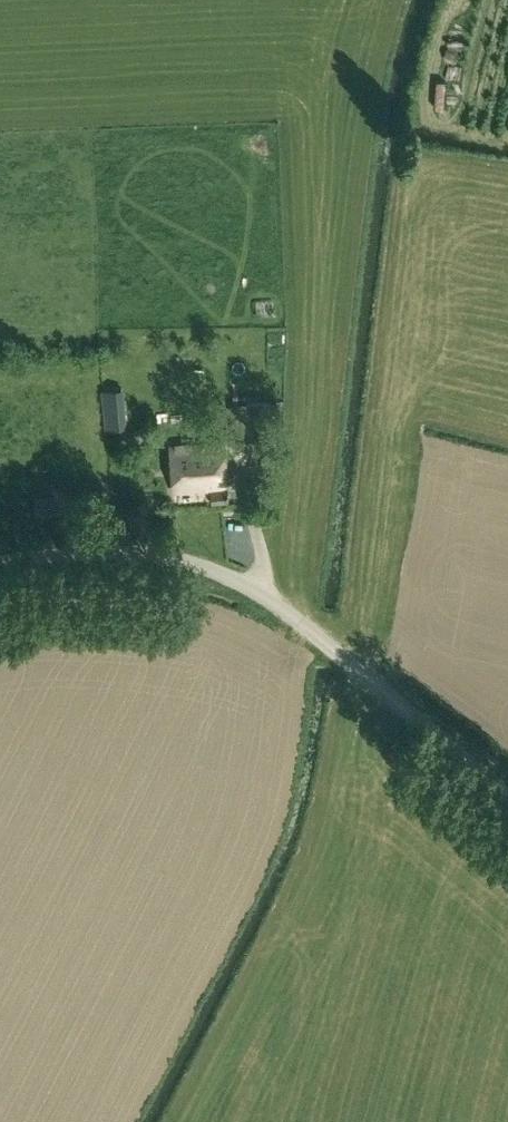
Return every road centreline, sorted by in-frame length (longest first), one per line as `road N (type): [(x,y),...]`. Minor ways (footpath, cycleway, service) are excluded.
road 1 (unclassified): [(507,800),(245,584),(179,559),(142,554),(0,565)]

